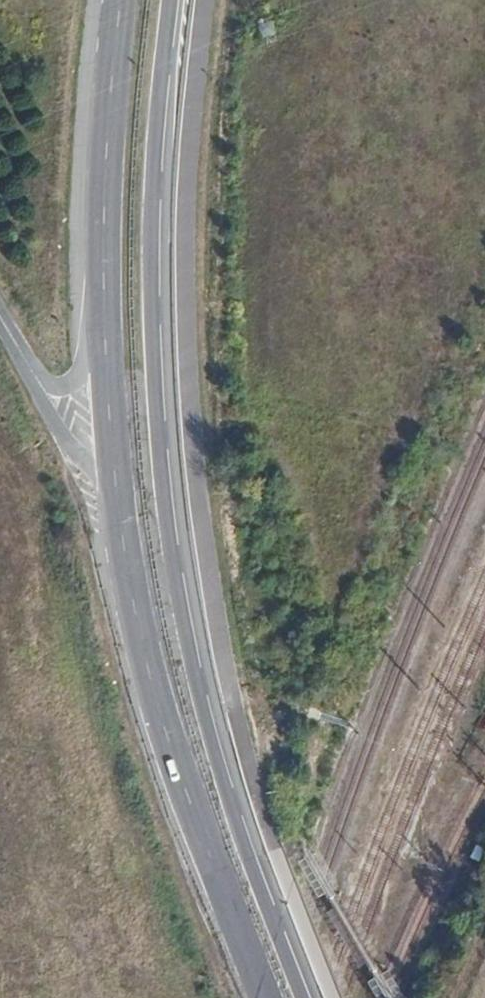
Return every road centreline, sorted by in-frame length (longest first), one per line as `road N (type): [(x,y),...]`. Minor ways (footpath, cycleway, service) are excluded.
road 1 (primary): [(311,997),(227,767),(175,512),(160,250),(178,0)]
road 2 (primary): [(115,482),(134,608),(166,735),(265,997)]
road 3 (primary): [(121,0),(106,148),(104,312)]
road 4 (primary): [(104,312),(115,482)]
road 5 (residential): [(42,386),(73,450),(115,482)]

